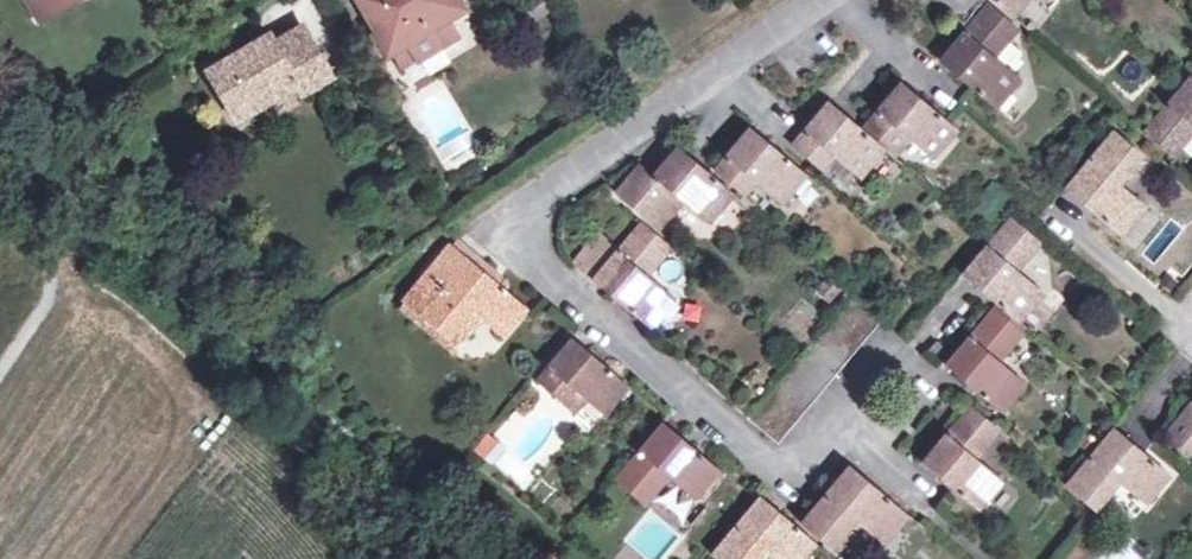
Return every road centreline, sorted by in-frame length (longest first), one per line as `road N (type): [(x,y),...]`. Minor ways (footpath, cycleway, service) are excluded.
road 1 (residential): [(818,0),(513,215),(545,278),(787,481),(879,374)]
road 2 (track): [(0,377),(60,277),(59,256),(0,194)]

